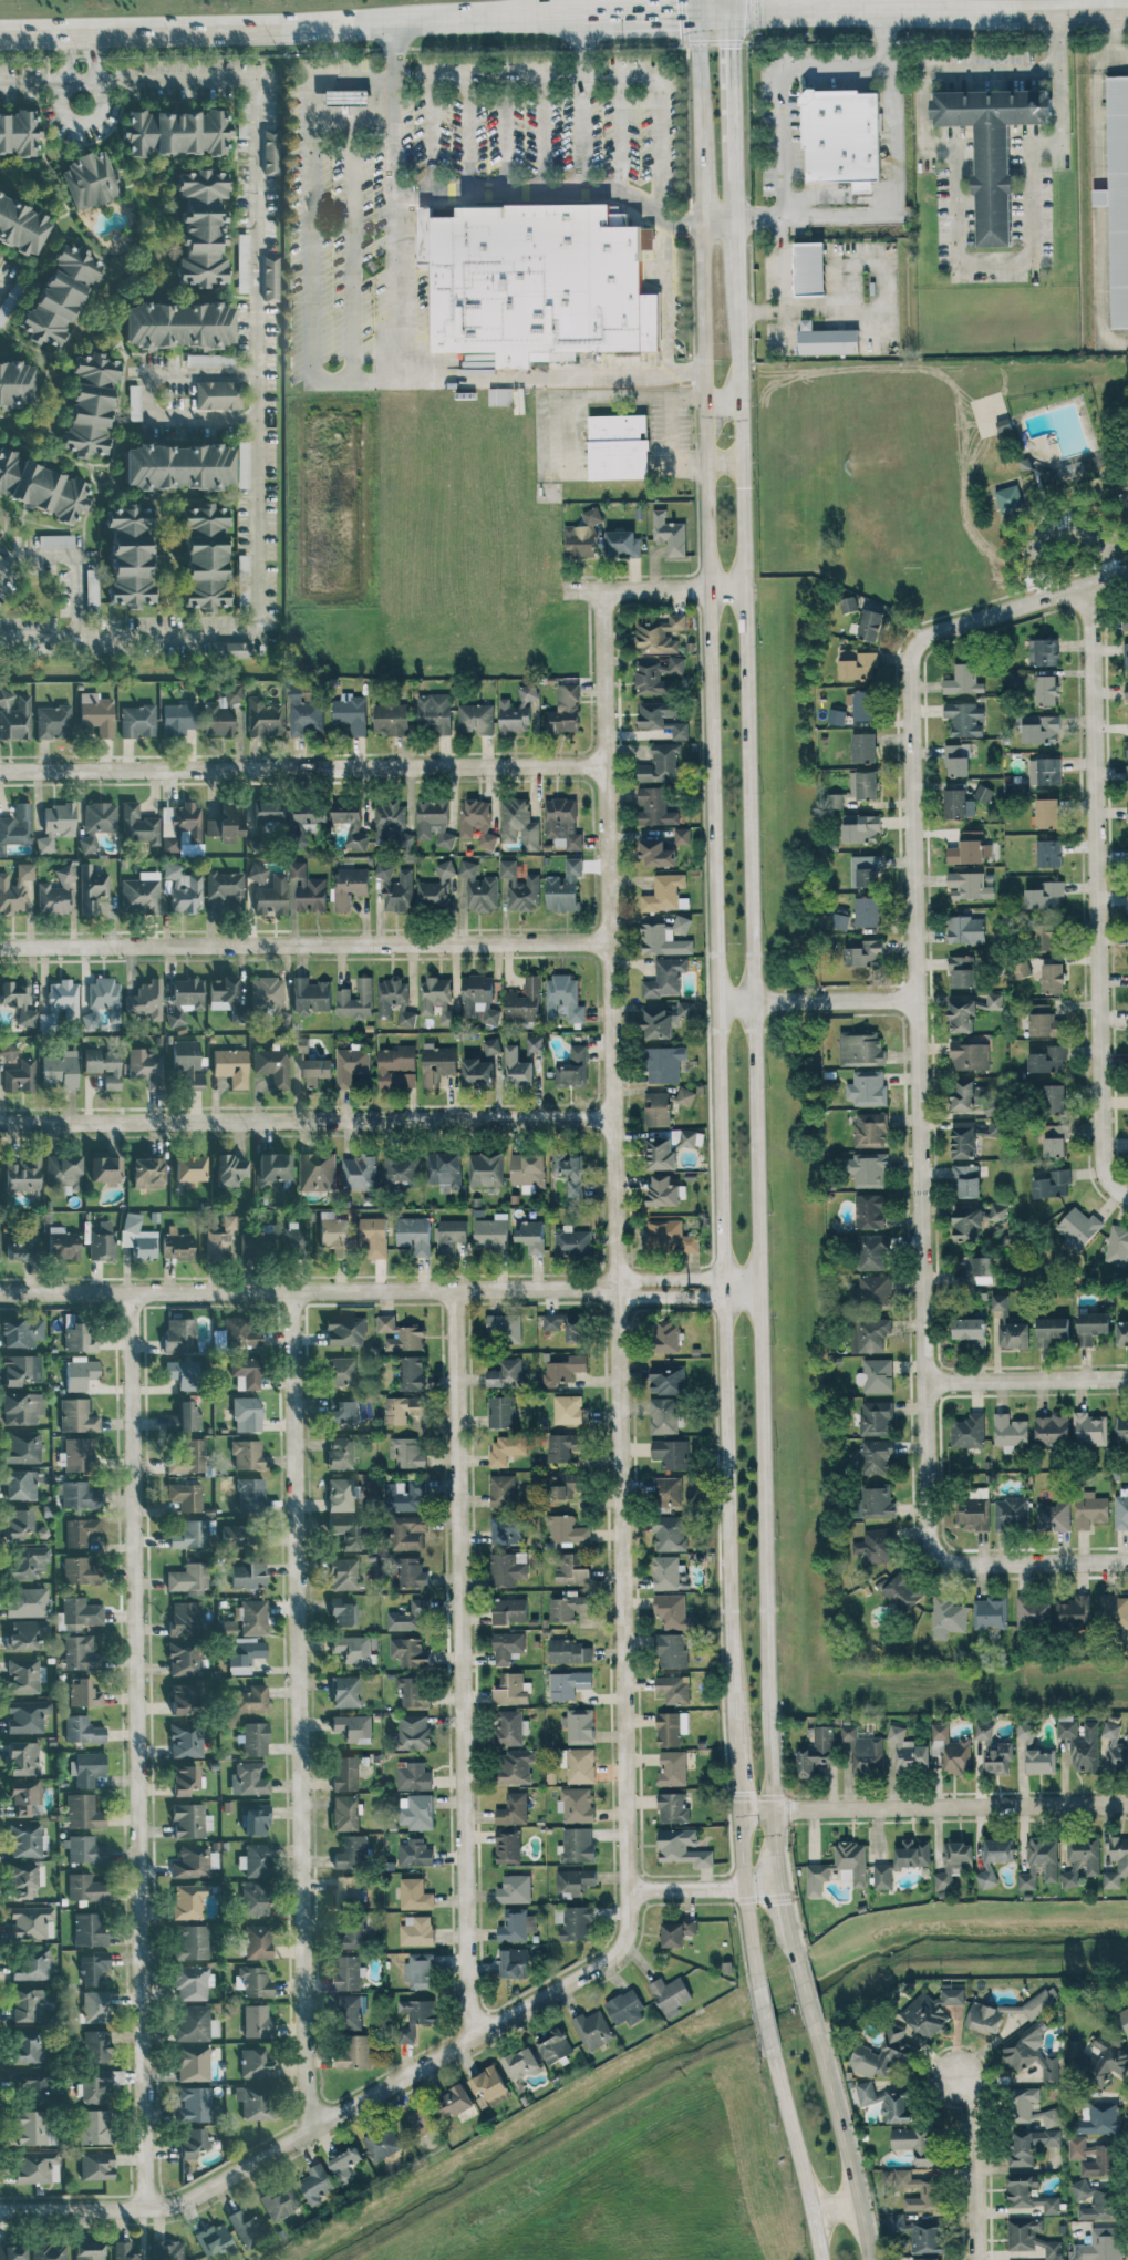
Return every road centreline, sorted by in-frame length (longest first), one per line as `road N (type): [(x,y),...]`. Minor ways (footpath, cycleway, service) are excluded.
road 1 (secondary): [(696,13),(728,1600),(742,1888),(759,1986)]
road 2 (secondary): [(775,1809),(734,270)]
road 3 (residential): [(597,1961),(621,1946),(631,1924),(601,590)]
road 4 (primary): [(0,33),(836,10),(1127,11)]
road 5 (residential): [(132,1292),(151,2209)]
road 6 (residential): [(939,1558),(928,1526),(908,670),(917,646)]
road 7 (residential): [(329,2119),(311,2076),(290,1291)]
road 8 (residential): [(756,1288),(0,1294)]
road 9 (residential): [(452,1290),(472,1988),(494,2026)]
road 10 (residential): [(0,2210),(151,2209),(329,2119),(597,1961)]
road 11 (residential): [(1087,586),(1103,1172),(1109,1188),(1127,1196)]
road 12 (residential): [(0,1122),(611,1117)]
road 13 (residential): [(0,947),(609,943)]
road 14 (residential): [(0,771),(606,767)]
road 15 (residential): [(775,1809),(1127,1802)]
road 16 (secondary): [(872,2259),(814,2025)]
road 17 (residential): [(917,646),(1127,573)]
road 18 (secondary): [(770,2045),(820,2259)]
road 19 (residential): [(925,1383),(1127,1380)]
road 20 (residential): [(715,1002),(917,1000)]
road 21 (secondary): [(733,214),(731,14)]
road 22 (residential): [(980,2259),(975,2120),(956,2073)]
road 23 (residential): [(939,1558),(963,1565),(1127,1563)]
road 24 (residential): [(742,588),(561,590)]
road 25 (residential): [(1115,577),(1105,529),(1074,523),(1054,530),(1044,599)]
road 26 (residential): [(630,1891),(780,1882)]

